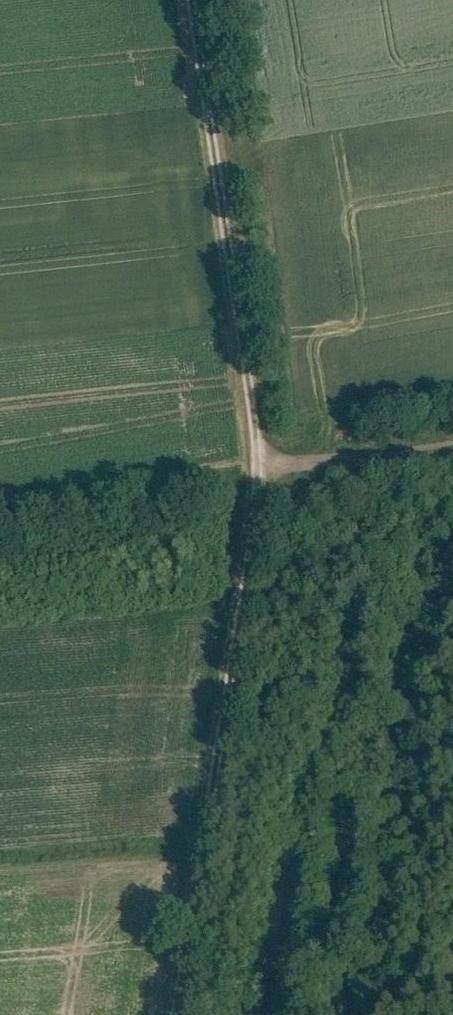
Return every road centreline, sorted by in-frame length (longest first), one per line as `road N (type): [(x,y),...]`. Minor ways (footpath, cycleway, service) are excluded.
road 1 (unclassified): [(193,0),(262,470),(173,1014)]

